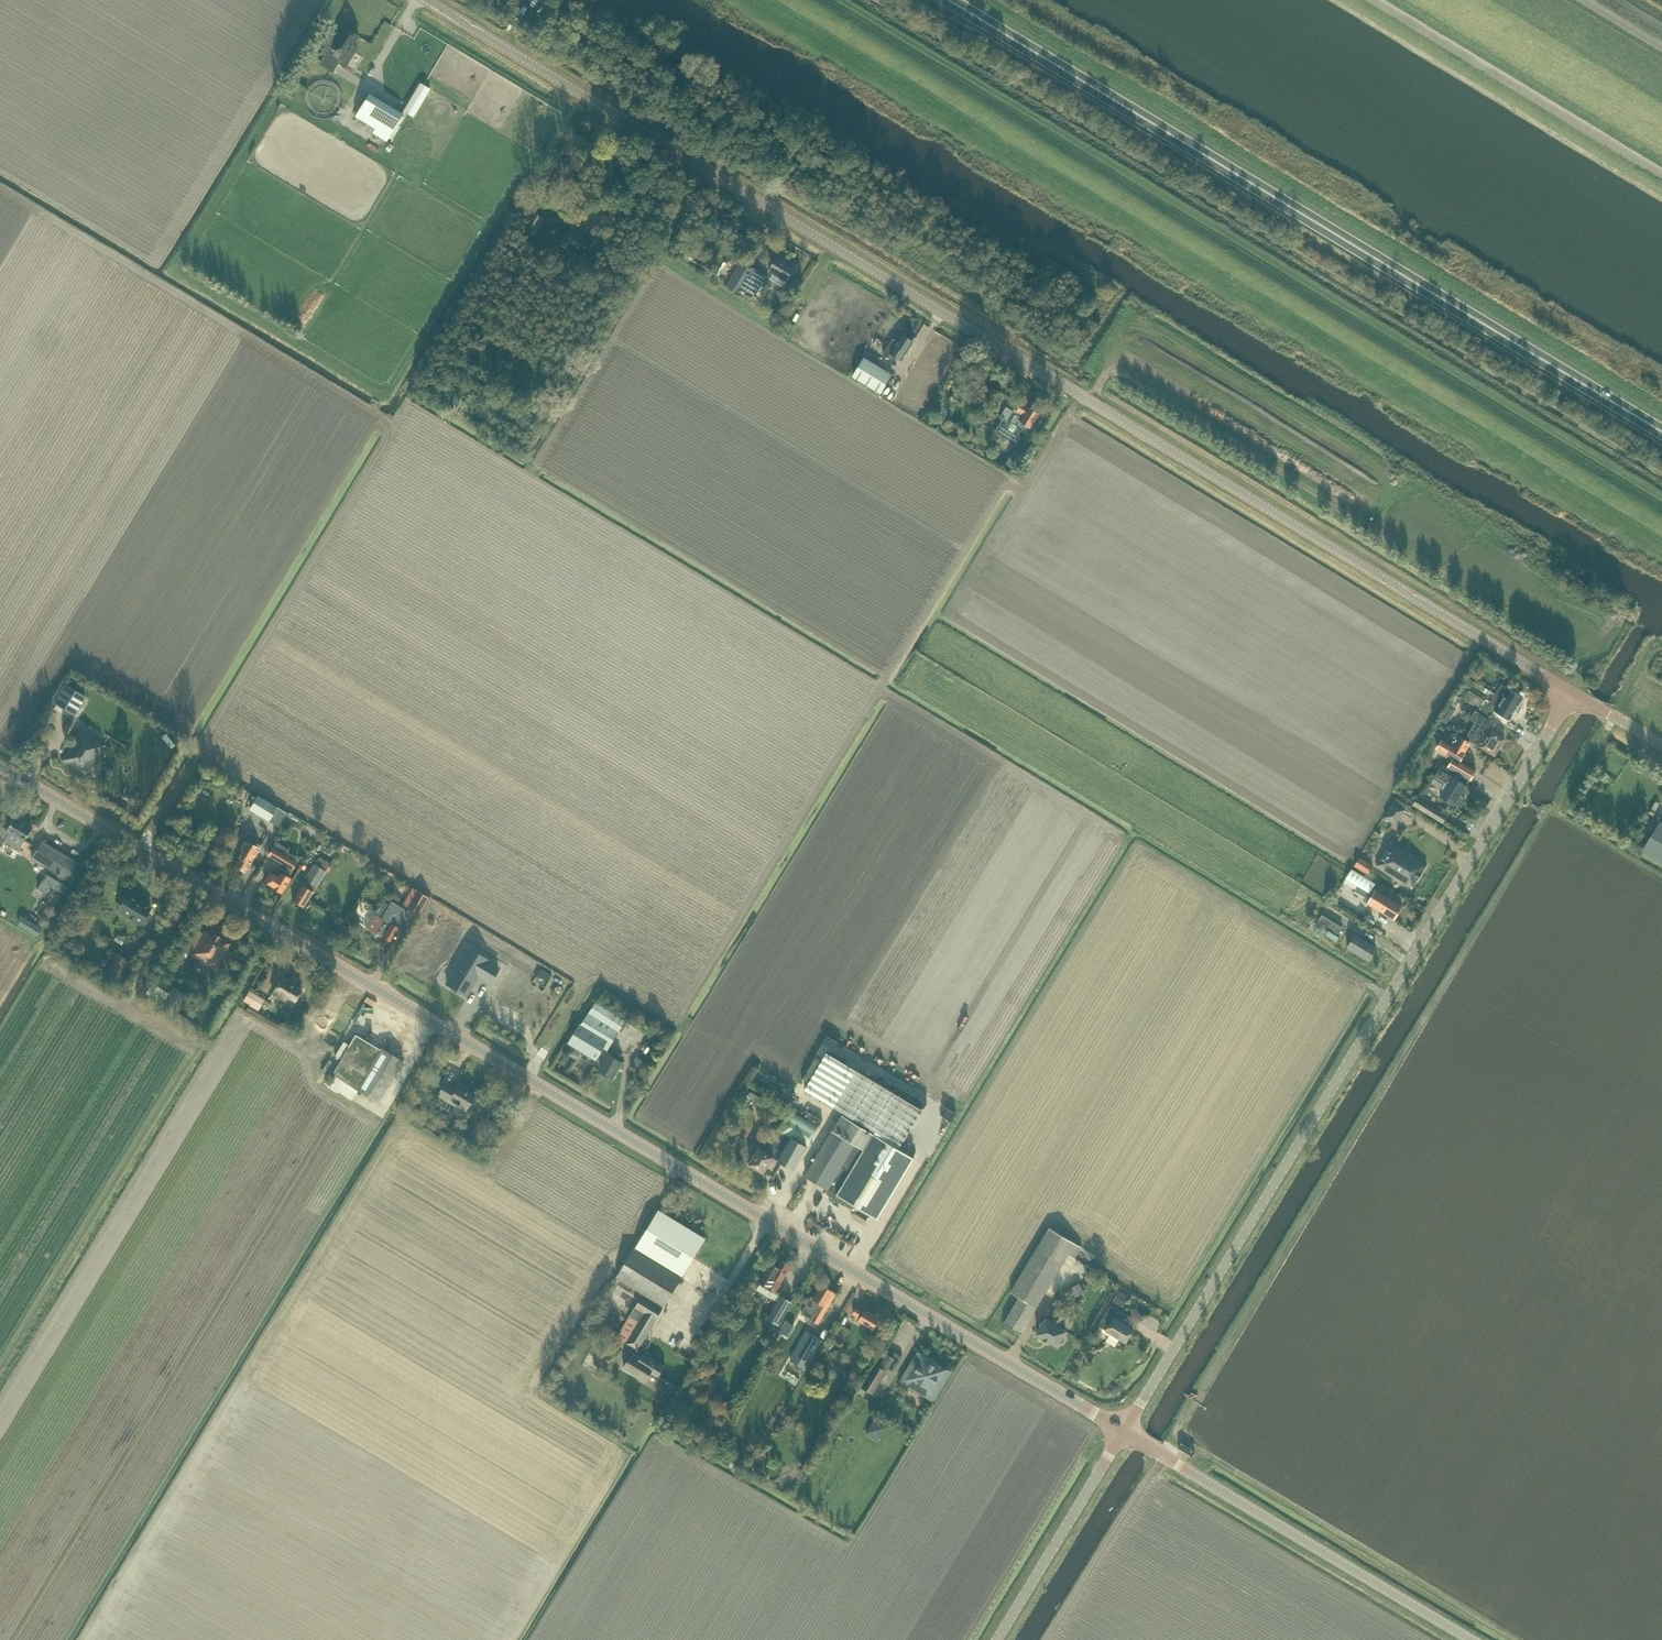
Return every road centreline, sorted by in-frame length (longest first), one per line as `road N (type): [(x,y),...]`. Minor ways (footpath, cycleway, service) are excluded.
road 1 (unclassified): [(1572,693),(426,0)]
road 2 (unclassified): [(1124,1432),(0,767)]
road 3 (unclassified): [(1124,1432),(1572,693)]
road 4 (primary): [(1661,432),(949,0)]
road 5 (unclassified): [(1475,1639),(1124,1432)]
road 6 (unclassified): [(997,1639),(1124,1432)]

